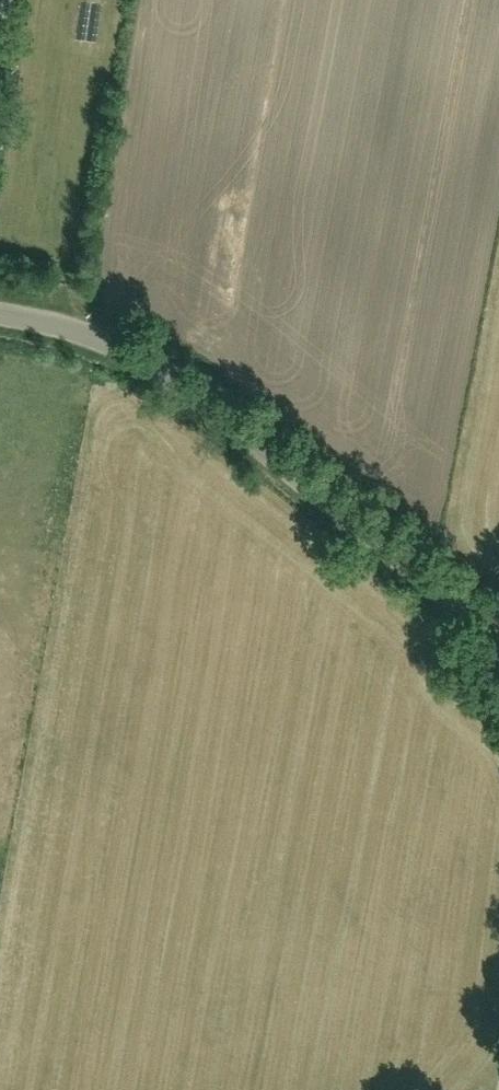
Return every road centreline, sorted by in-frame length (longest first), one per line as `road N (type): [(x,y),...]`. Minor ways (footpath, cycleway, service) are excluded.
road 1 (unclassified): [(498,627),(126,348),(70,325),(0,313)]

